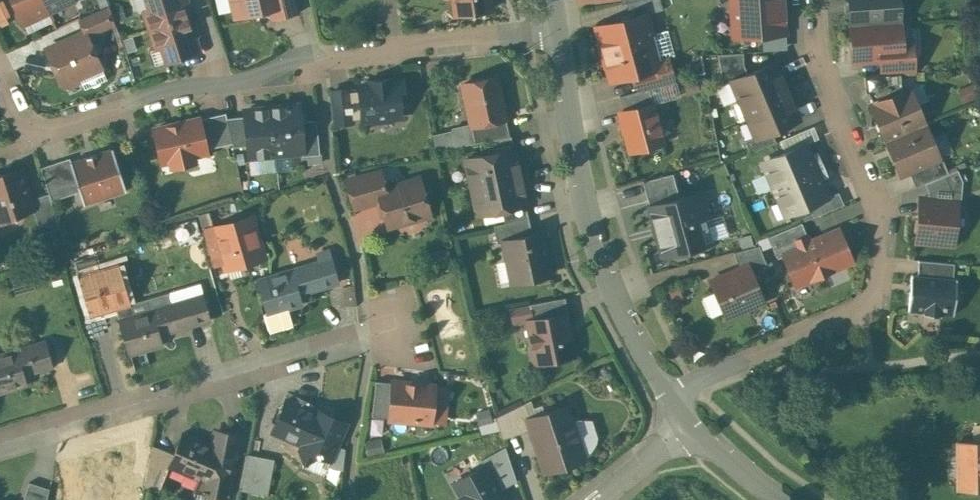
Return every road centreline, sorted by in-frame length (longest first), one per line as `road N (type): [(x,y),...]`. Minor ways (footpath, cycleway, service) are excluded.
road 1 (residential): [(32,139),(149,98),(224,86),(316,54),(557,35)]
road 2 (residential): [(816,0),(827,85),(881,215),(876,273),(847,313),(668,396)]
road 3 (residential): [(368,334),(0,444)]
road 4 (tertiary): [(557,35),(588,217),(612,288),(668,396)]
road 5 (tertiary): [(683,420),(779,499)]
road 6 (residential): [(683,420),(593,499)]

